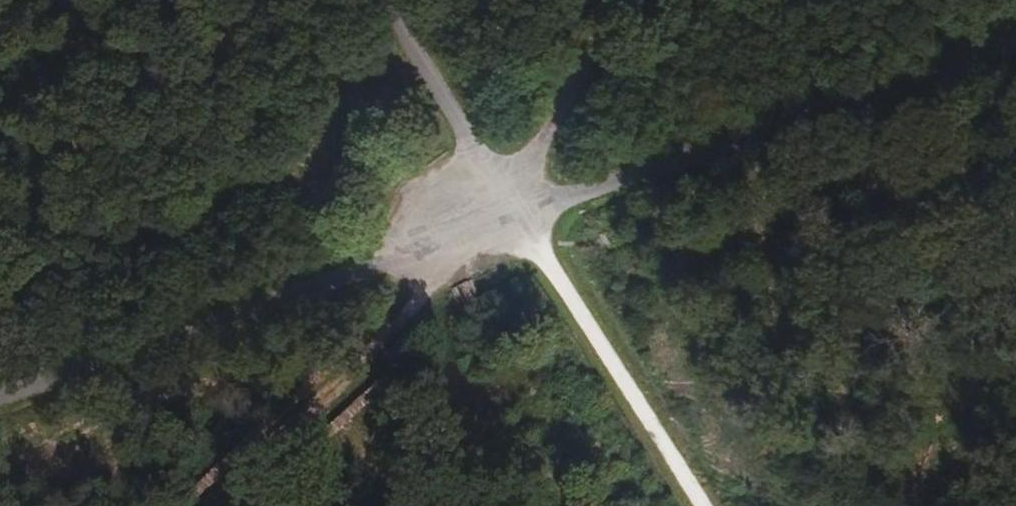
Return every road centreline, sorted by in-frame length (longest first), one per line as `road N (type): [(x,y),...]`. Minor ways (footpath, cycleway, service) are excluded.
road 1 (track): [(700,505),(511,204),(206,505)]
road 2 (unclassified): [(0,395),(364,268),(511,204)]
road 3 (unclassified): [(511,204),(570,195),(1015,42)]
road 4 (unclassified): [(511,204),(379,0)]
road 5 (unclassified): [(511,204),(613,0)]

